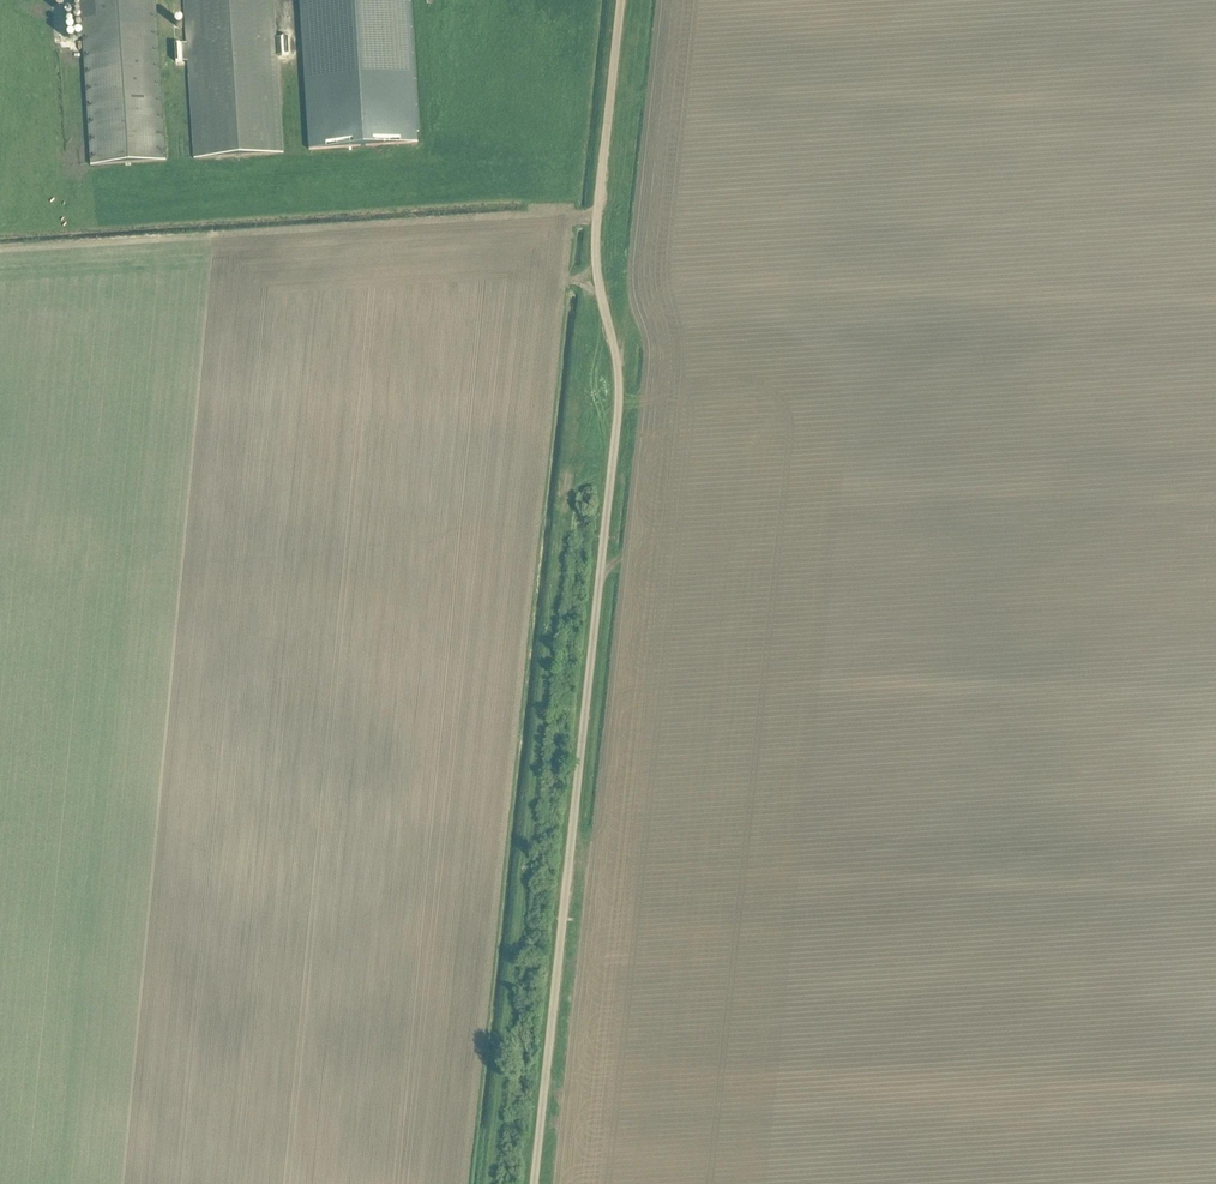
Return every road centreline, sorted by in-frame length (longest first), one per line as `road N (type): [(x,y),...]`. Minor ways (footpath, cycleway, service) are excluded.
road 1 (unclassified): [(533,1183),(620,407),(594,233),(623,0)]

